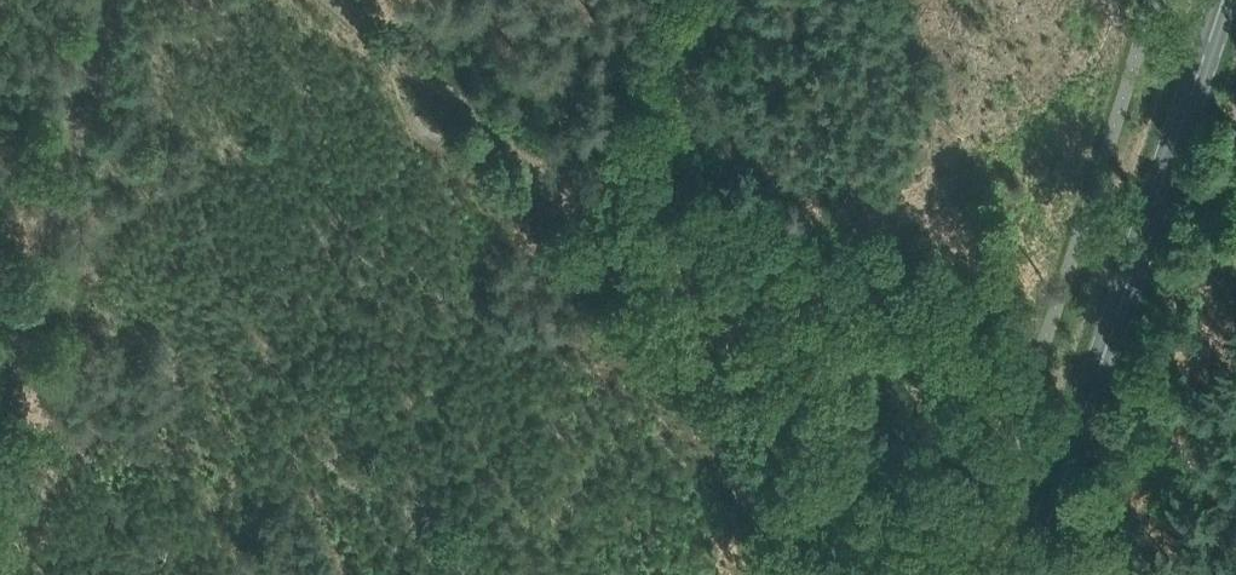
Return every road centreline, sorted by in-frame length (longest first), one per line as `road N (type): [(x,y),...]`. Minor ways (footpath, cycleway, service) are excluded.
road 1 (track): [(776,574),(732,517),(575,206),(378,58),(324,0)]
road 2 (secondary): [(1031,574),(1224,0)]
road 3 (track): [(0,447),(108,0)]

